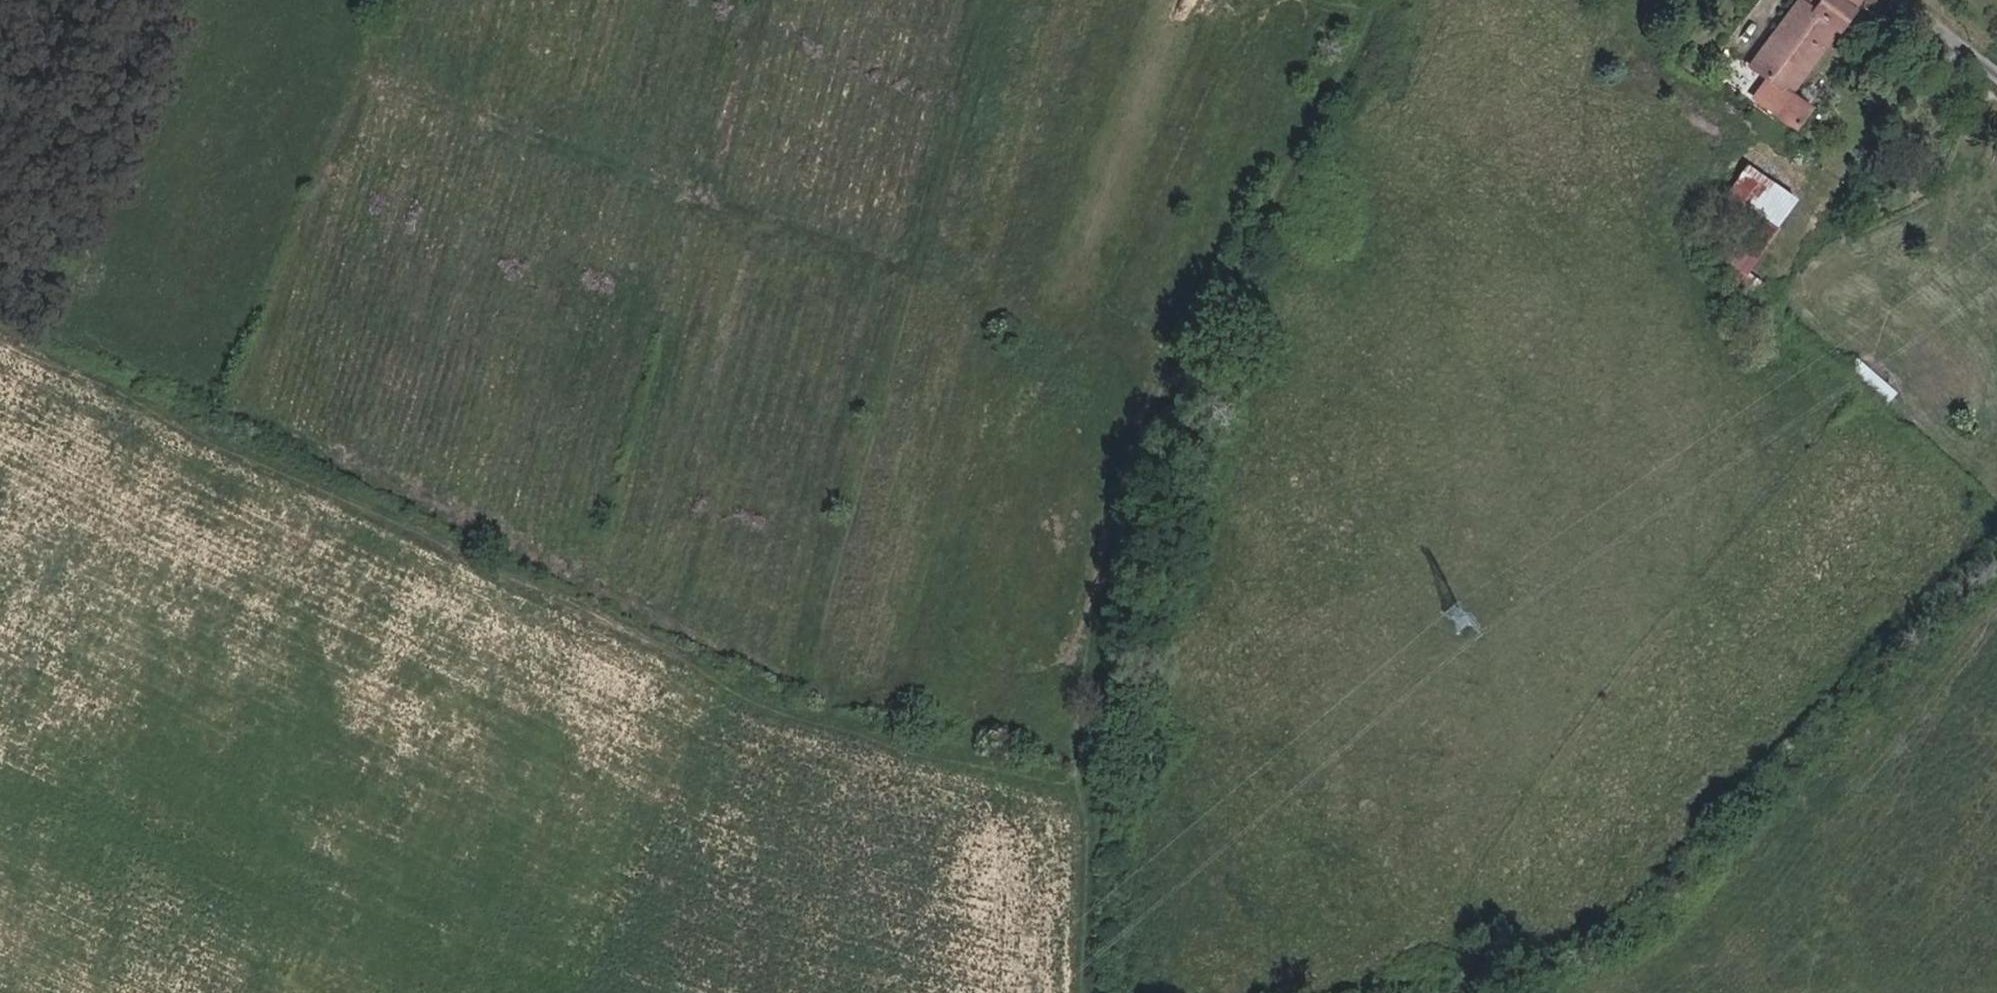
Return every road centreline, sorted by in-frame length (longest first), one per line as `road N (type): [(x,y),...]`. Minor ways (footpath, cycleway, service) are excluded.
road 1 (unclassified): [(1899,0),(1996,75)]

